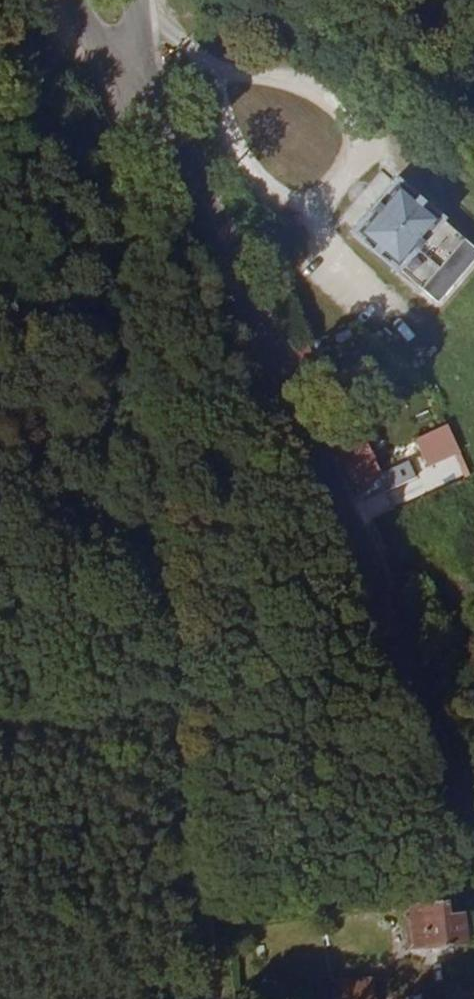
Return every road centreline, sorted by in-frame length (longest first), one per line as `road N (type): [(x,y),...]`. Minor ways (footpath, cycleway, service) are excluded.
road 1 (unclassified): [(111,52),(214,998)]
road 2 (secondary): [(473,812),(147,84)]

